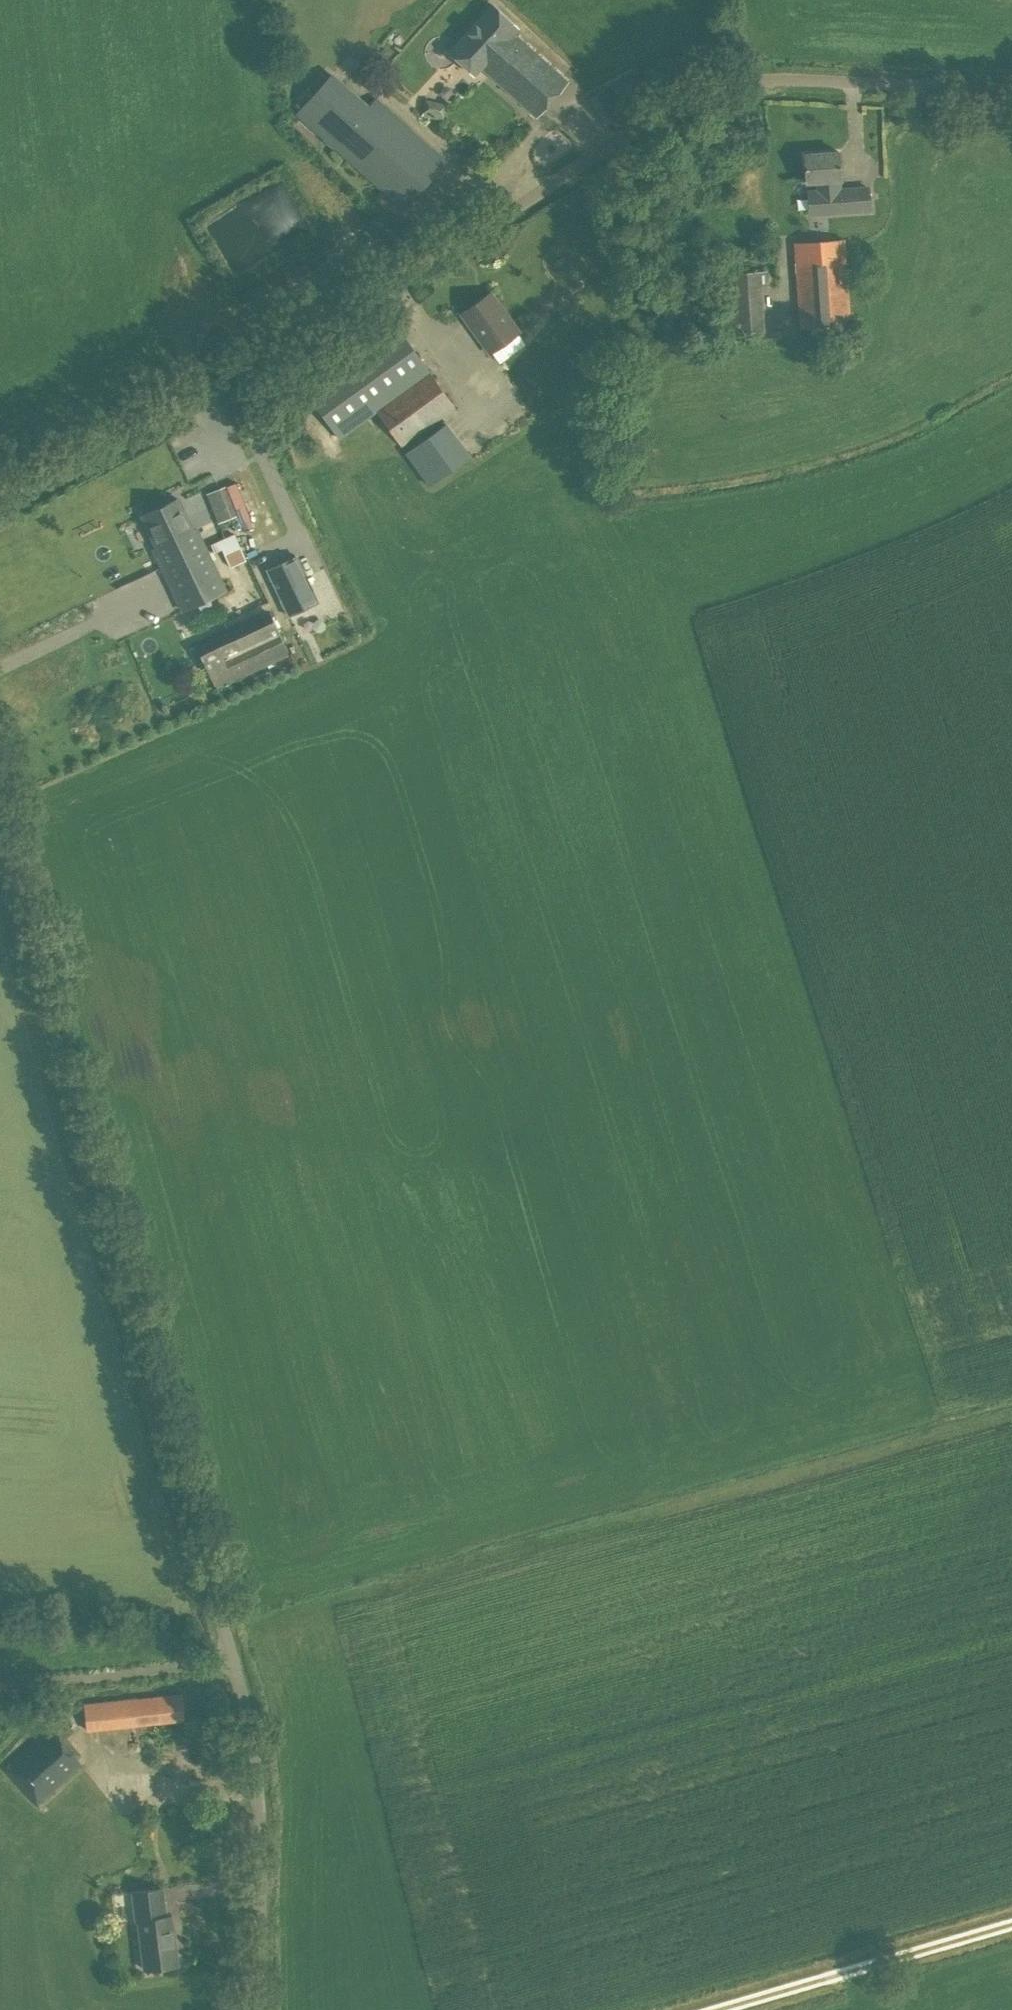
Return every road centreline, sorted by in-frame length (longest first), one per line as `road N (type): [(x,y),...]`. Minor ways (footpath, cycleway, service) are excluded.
road 1 (unclassified): [(258,2009),(245,1723),(0,845)]
road 2 (unclassified): [(0,484),(432,255),(665,96),(742,77),(1011,94)]
road 3 (unclassified): [(681,2009),(1011,1918)]

